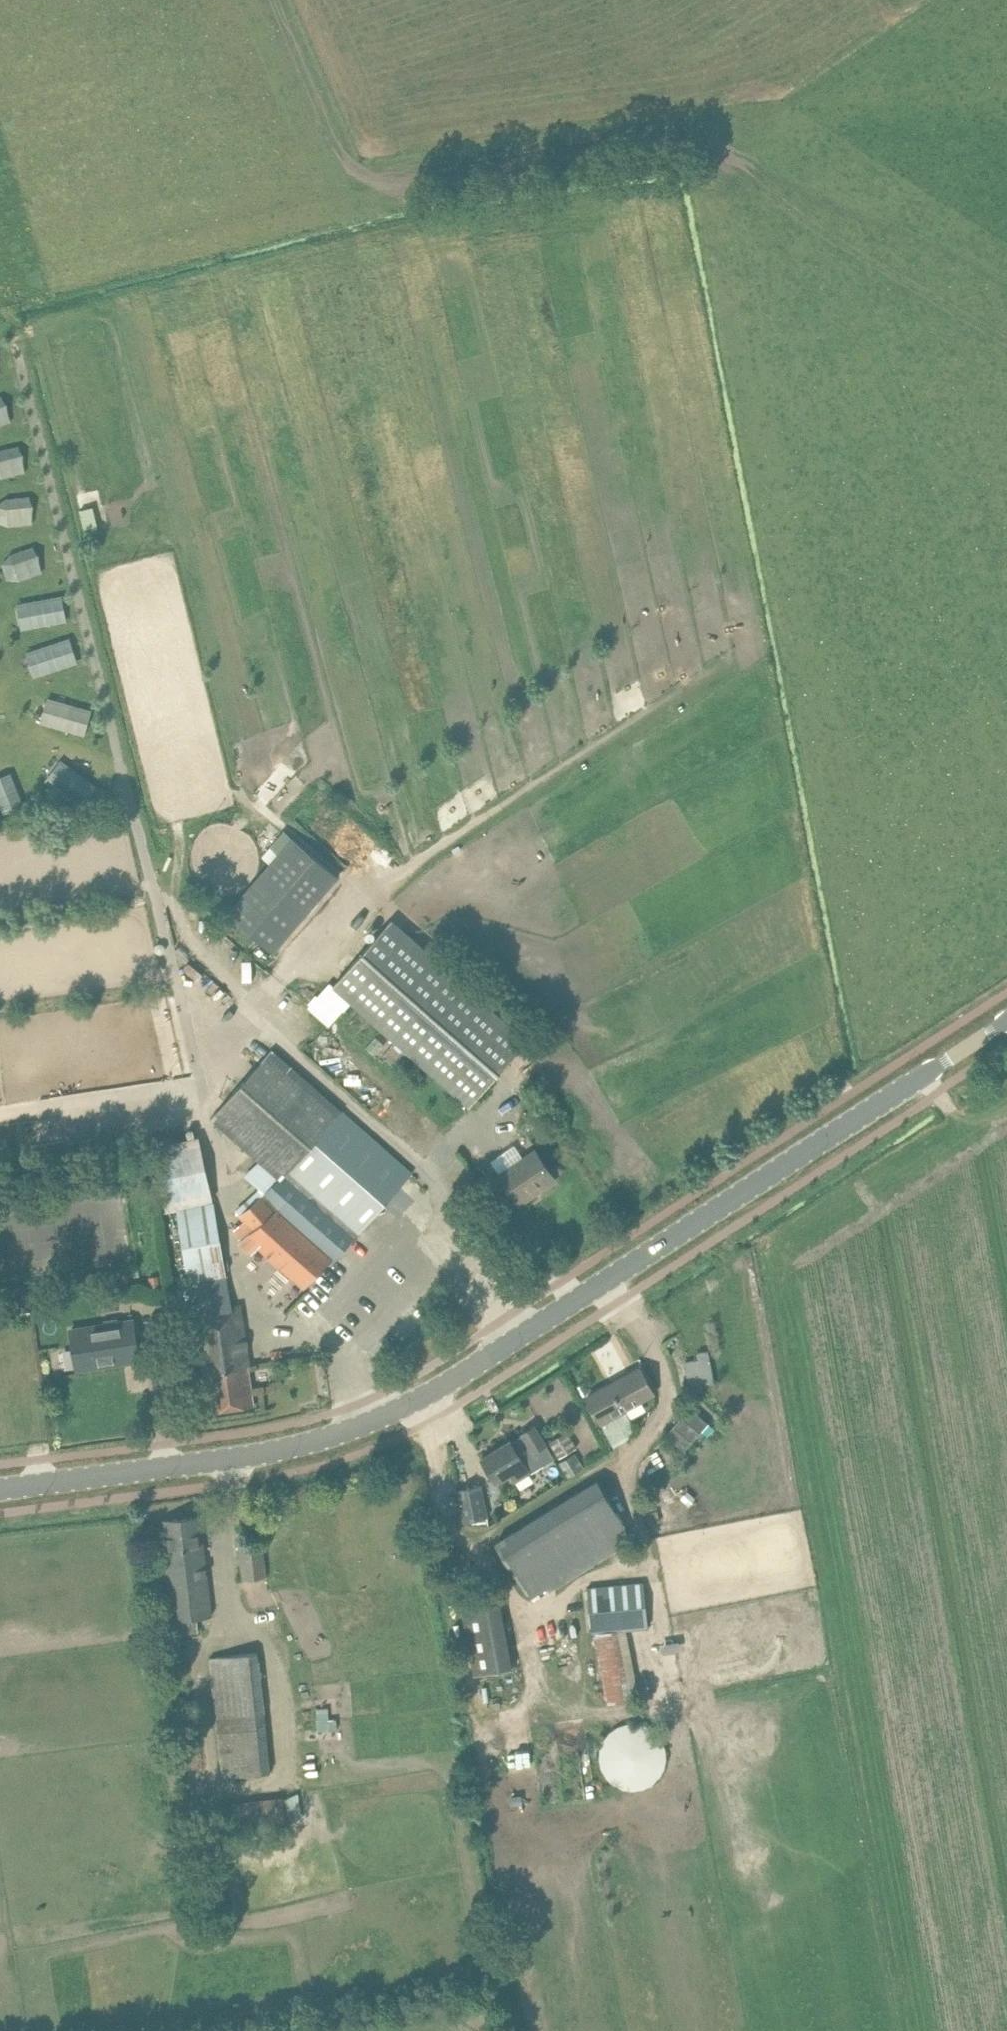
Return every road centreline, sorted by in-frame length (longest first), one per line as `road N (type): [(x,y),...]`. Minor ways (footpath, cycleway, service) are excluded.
road 1 (tertiary): [(0,1486),(232,1458),(373,1420),(498,1353),(1006,1020)]
road 2 (track): [(199,1091),(0,1117)]

